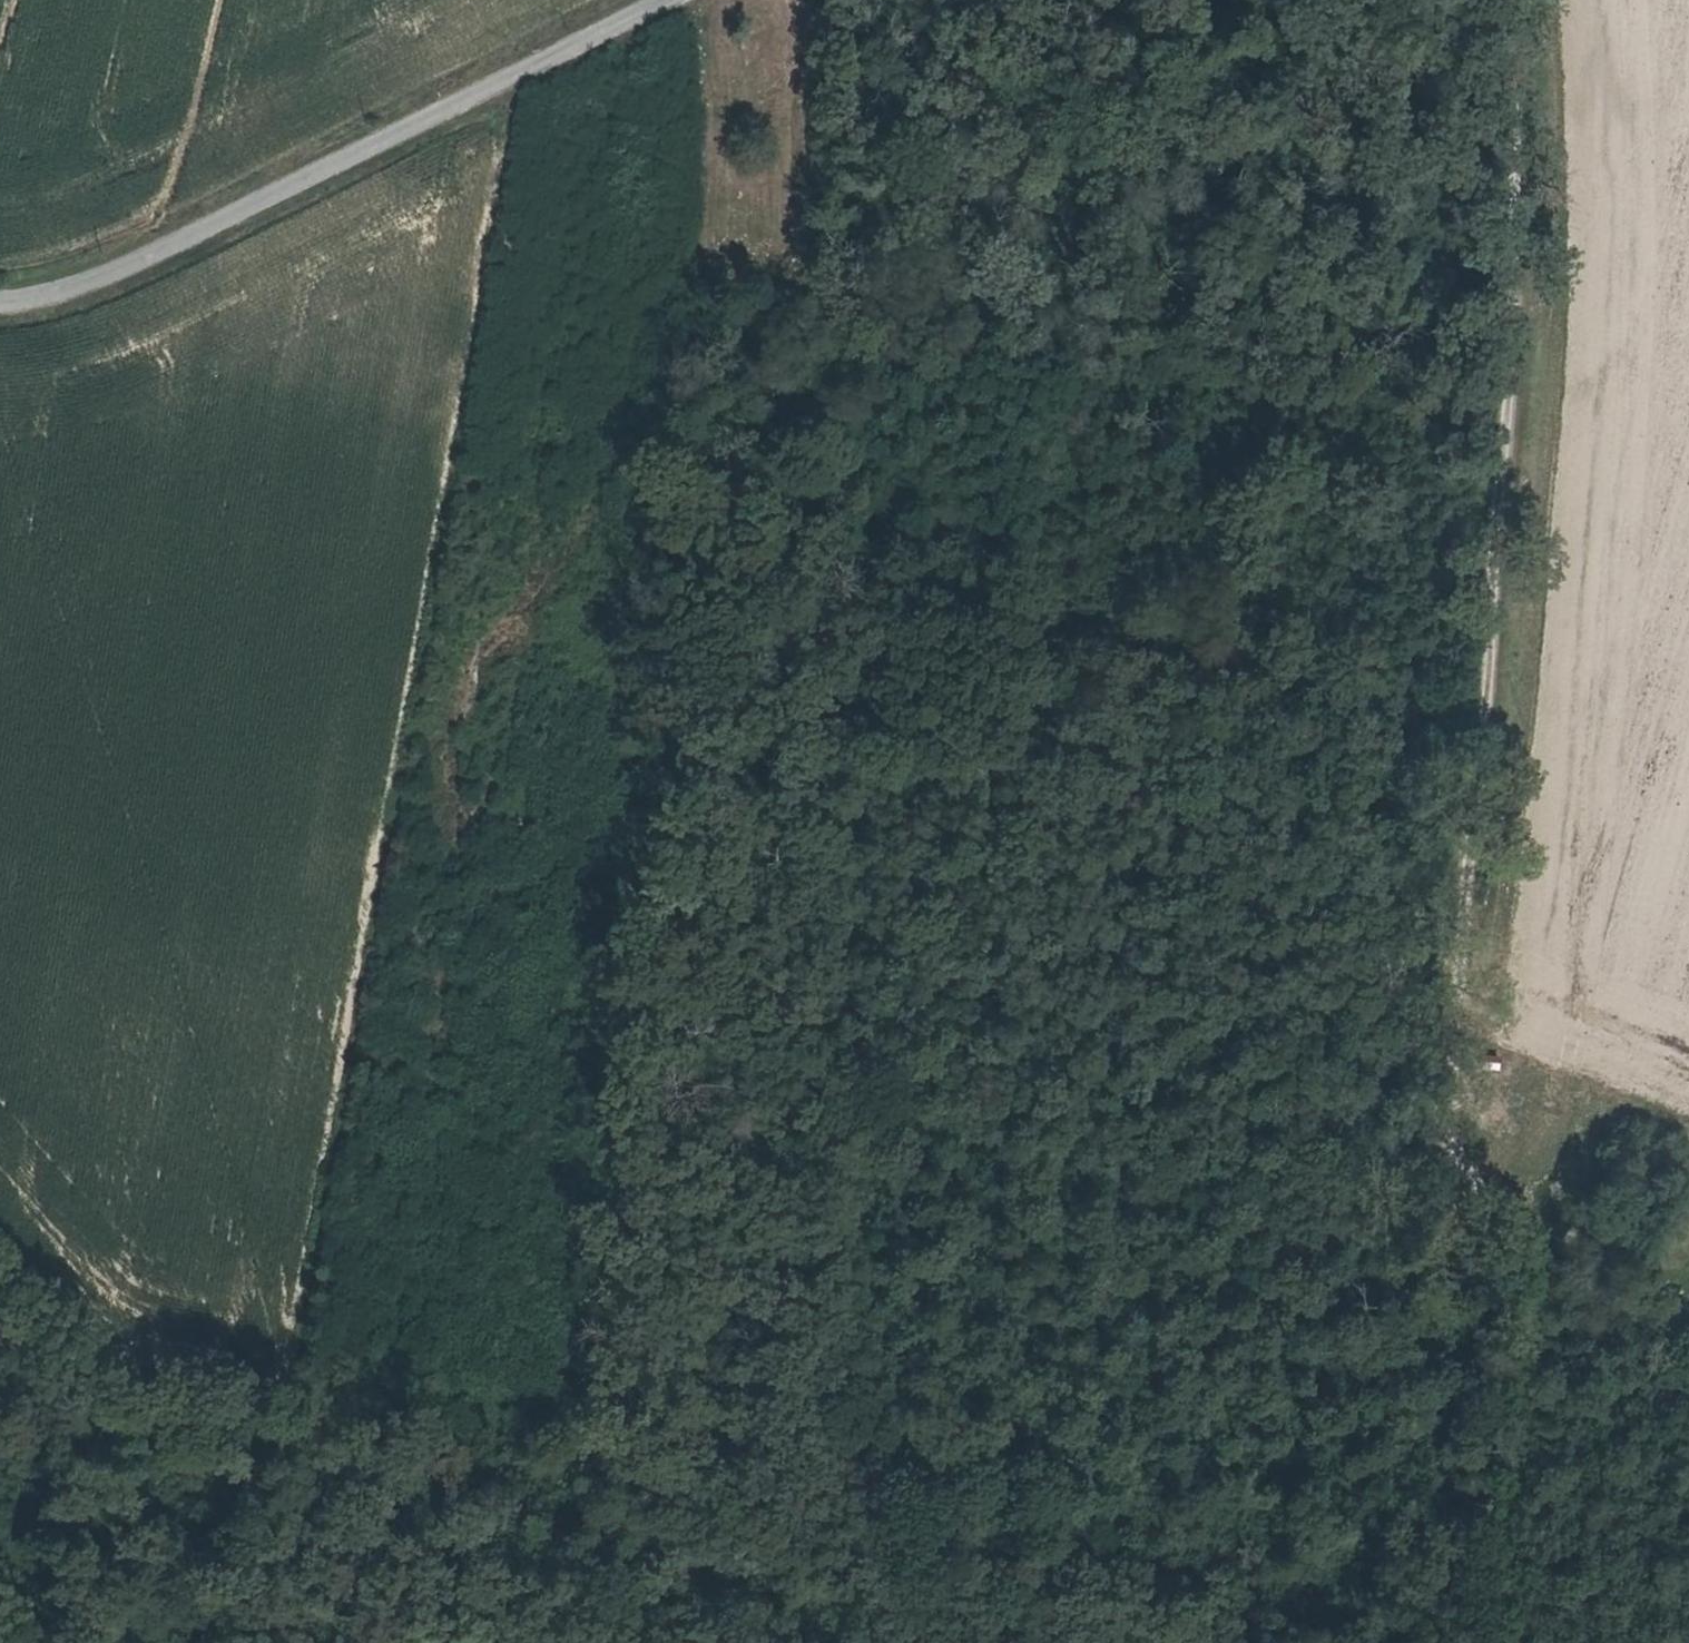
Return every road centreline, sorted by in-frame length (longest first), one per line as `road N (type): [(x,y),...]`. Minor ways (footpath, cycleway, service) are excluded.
road 1 (track): [(1688,1321),(1459,1151),(1501,304),(1499,0)]
road 2 (unclassified): [(0,303),(160,257),(650,0)]

